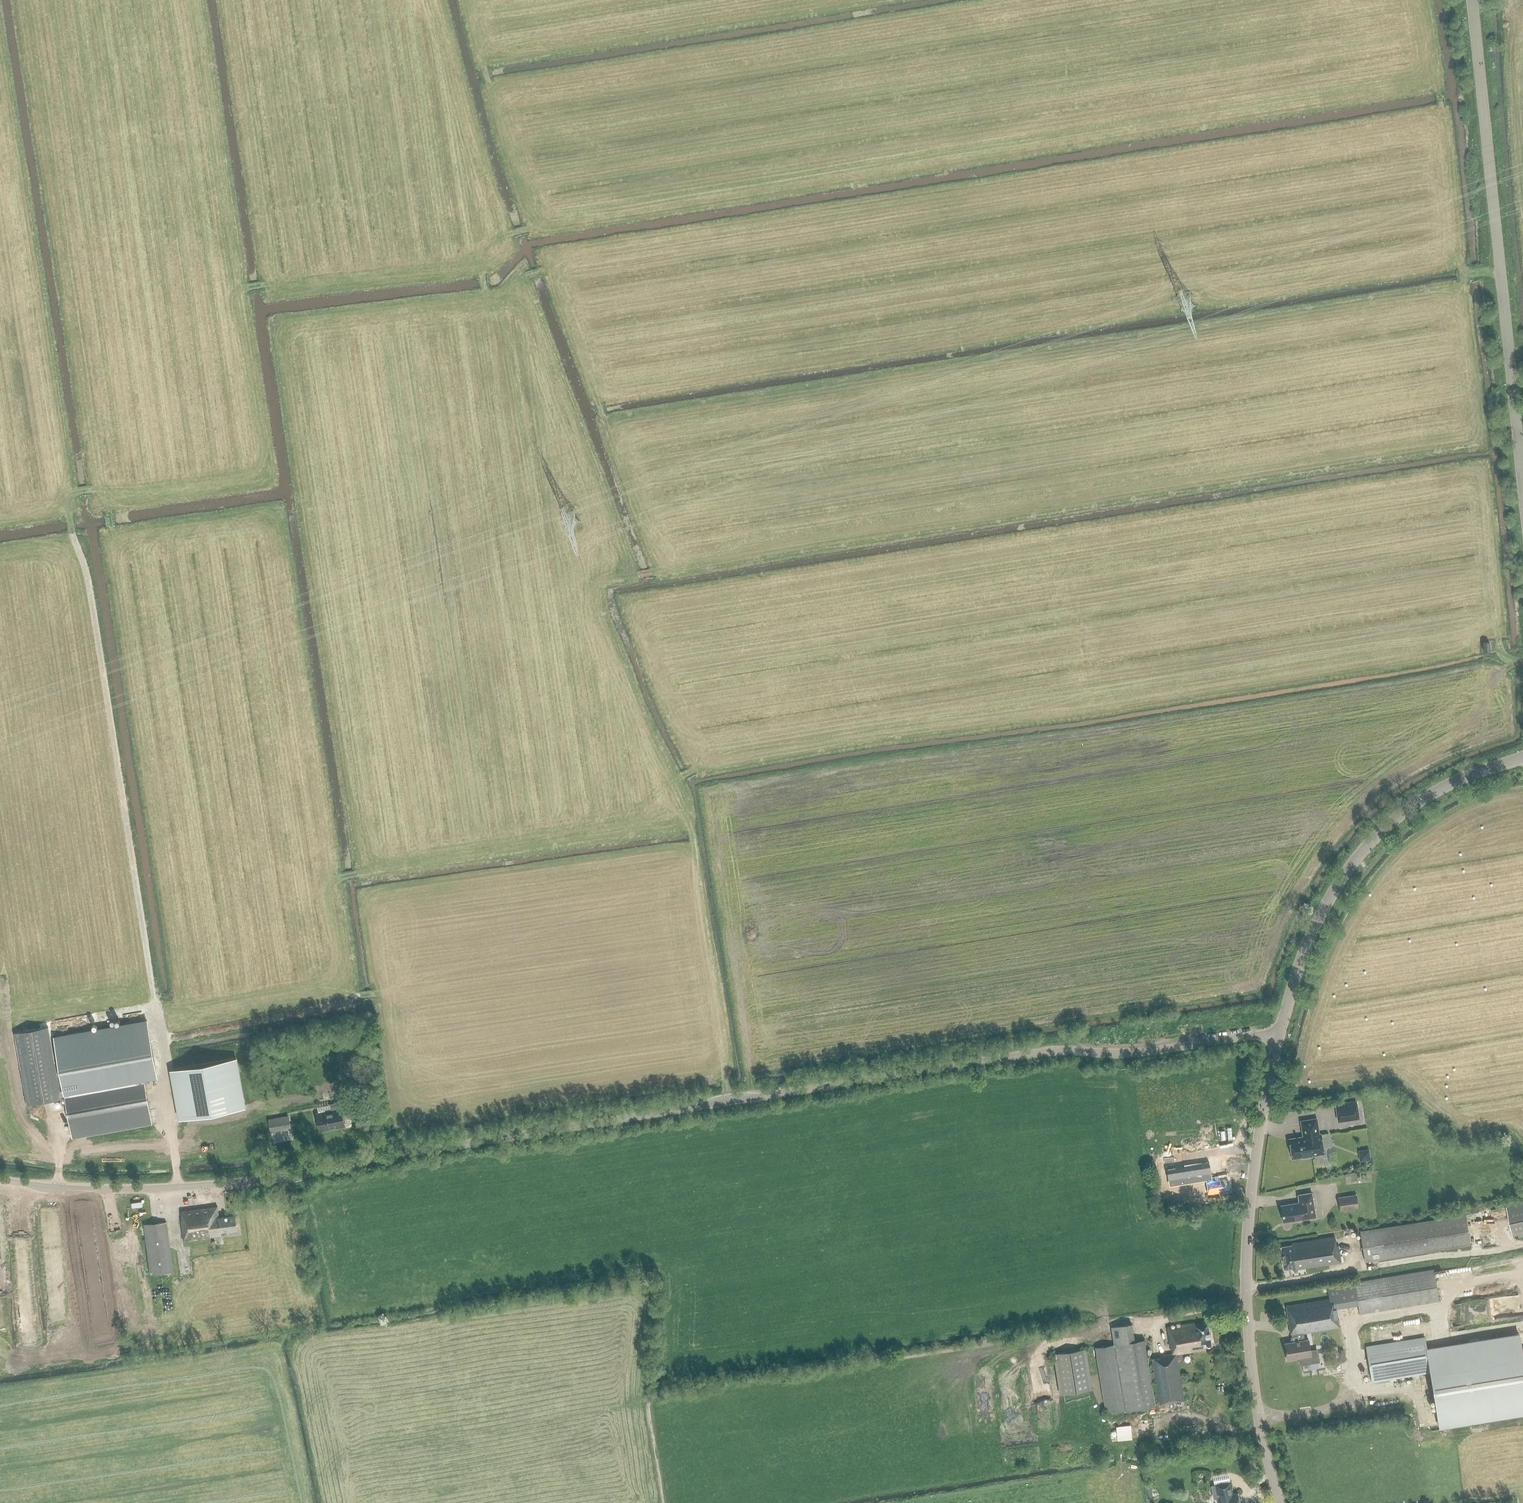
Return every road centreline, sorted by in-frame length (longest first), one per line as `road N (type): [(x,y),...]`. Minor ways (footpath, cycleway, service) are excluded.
road 1 (tertiary): [(0,1177),(141,1189),(303,1174),(1029,1052),(1152,1051),(1279,1032)]
road 2 (tertiary): [(1278,1502),(1252,1391),(1246,1319),(1260,1126),(1279,1032)]
road 3 (tertiary): [(1279,1032),(1305,946),(1372,841),(1432,793),(1522,757)]
road 4 (tertiary): [(1515,381),(1470,0)]

